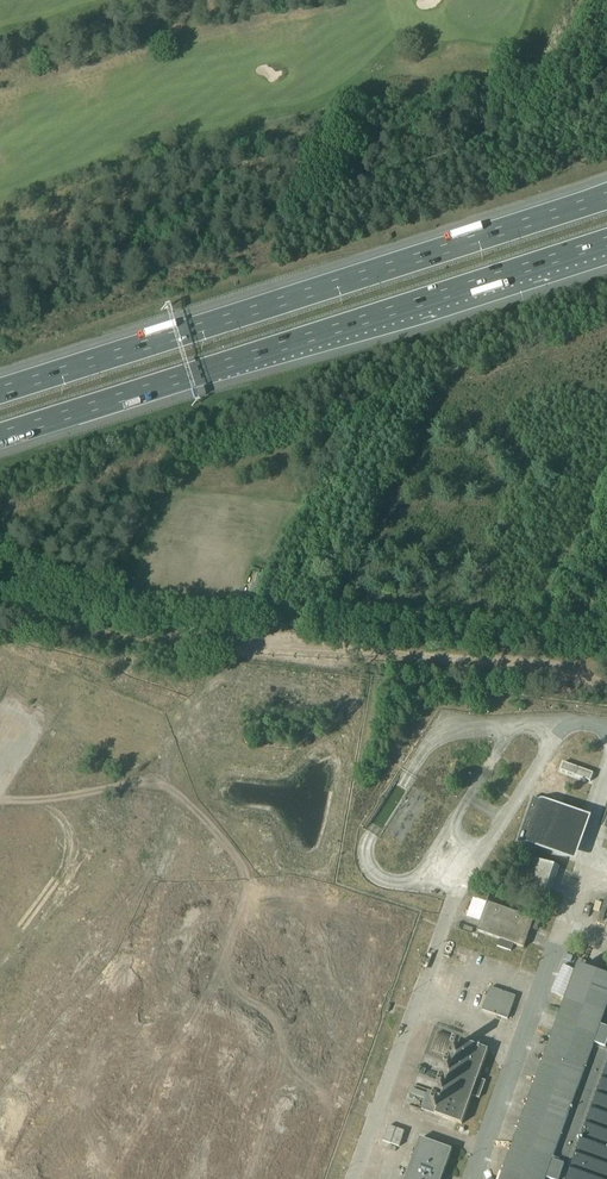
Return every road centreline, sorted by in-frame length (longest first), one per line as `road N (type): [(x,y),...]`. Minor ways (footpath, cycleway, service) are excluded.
road 1 (track): [(606,4),(545,113),(0,321)]
road 2 (motorway): [(606,197),(0,391)]
road 3 (motorway): [(0,435),(606,241)]
road 4 (track): [(606,682),(0,622)]

